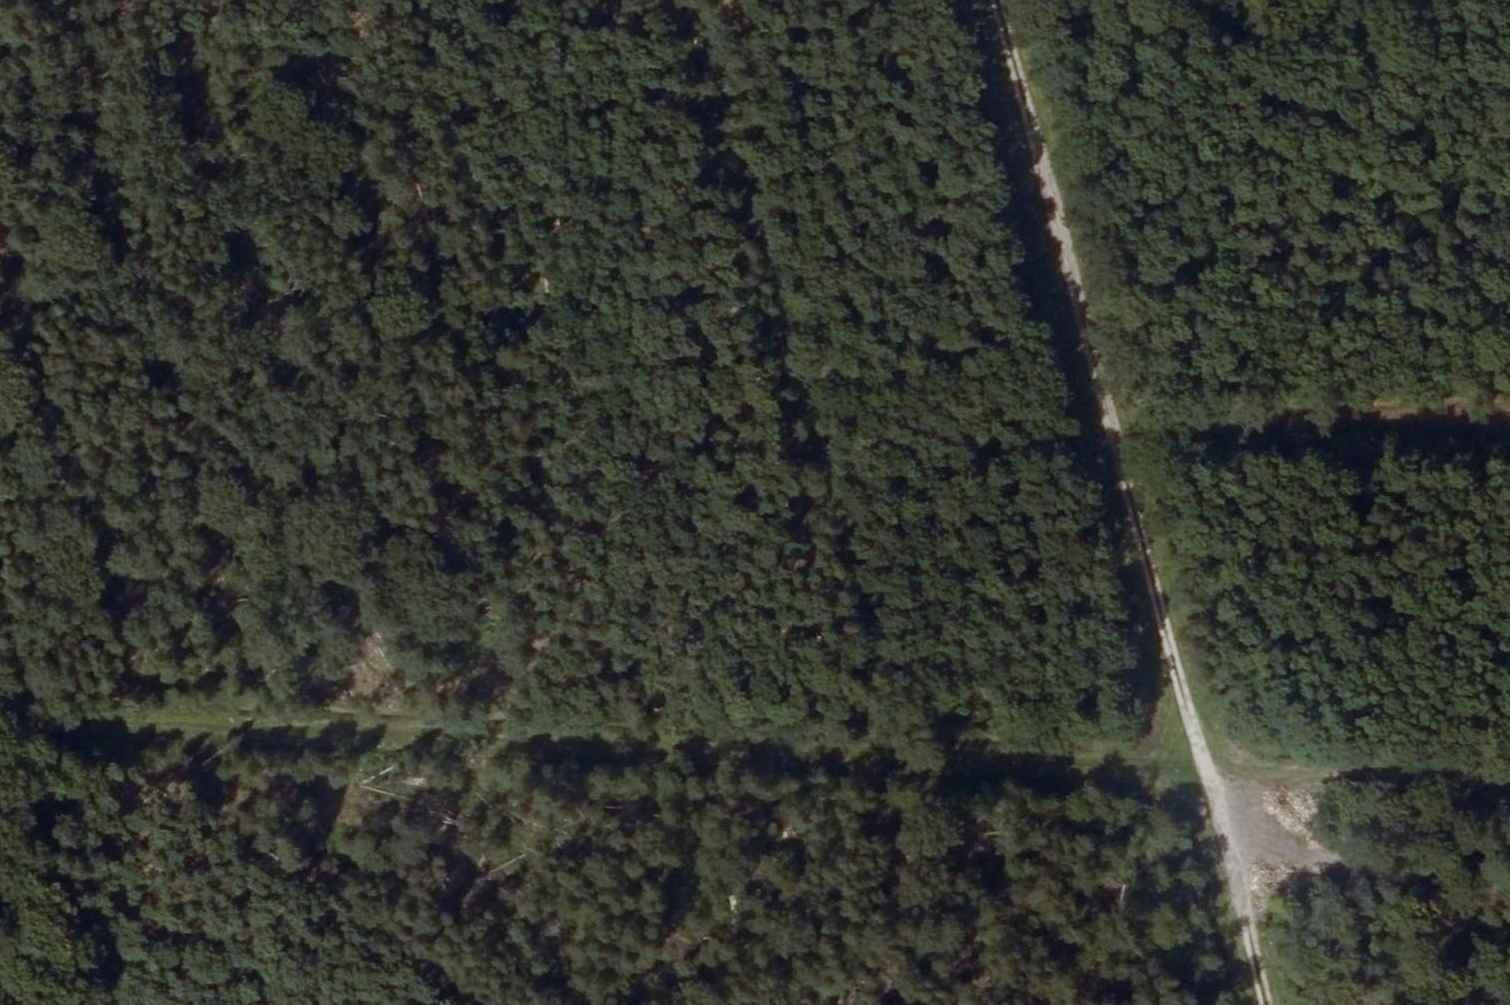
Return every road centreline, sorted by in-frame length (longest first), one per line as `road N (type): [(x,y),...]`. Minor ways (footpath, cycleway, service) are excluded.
road 1 (track): [(0,721),(1209,776)]
road 2 (track): [(1209,776),(999,0)]
road 3 (track): [(1261,1004),(1209,776)]

